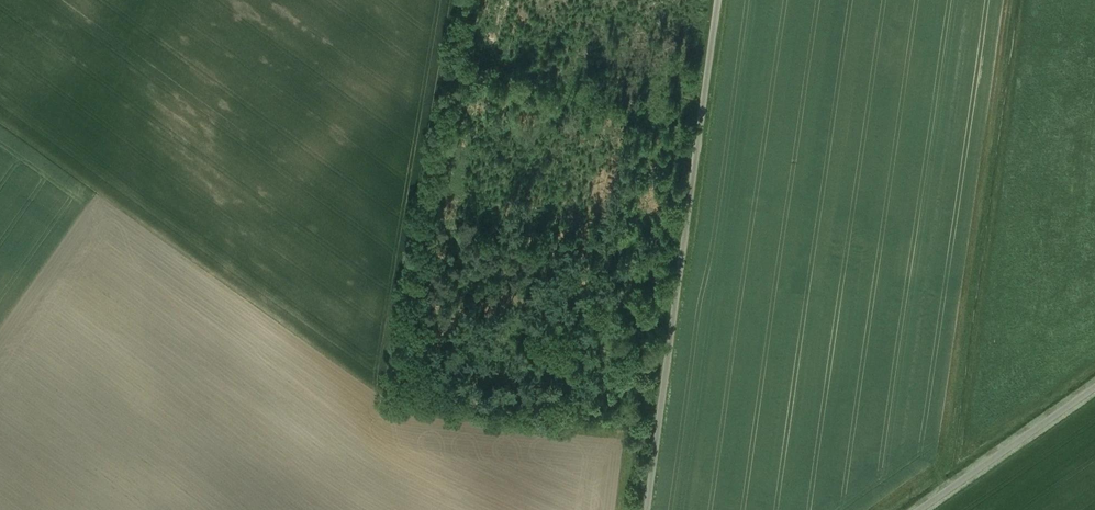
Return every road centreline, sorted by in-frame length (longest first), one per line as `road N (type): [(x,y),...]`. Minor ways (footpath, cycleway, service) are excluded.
road 1 (unclassified): [(718,0),(650,509)]
road 2 (unclassified): [(918,509),(1094,388)]

